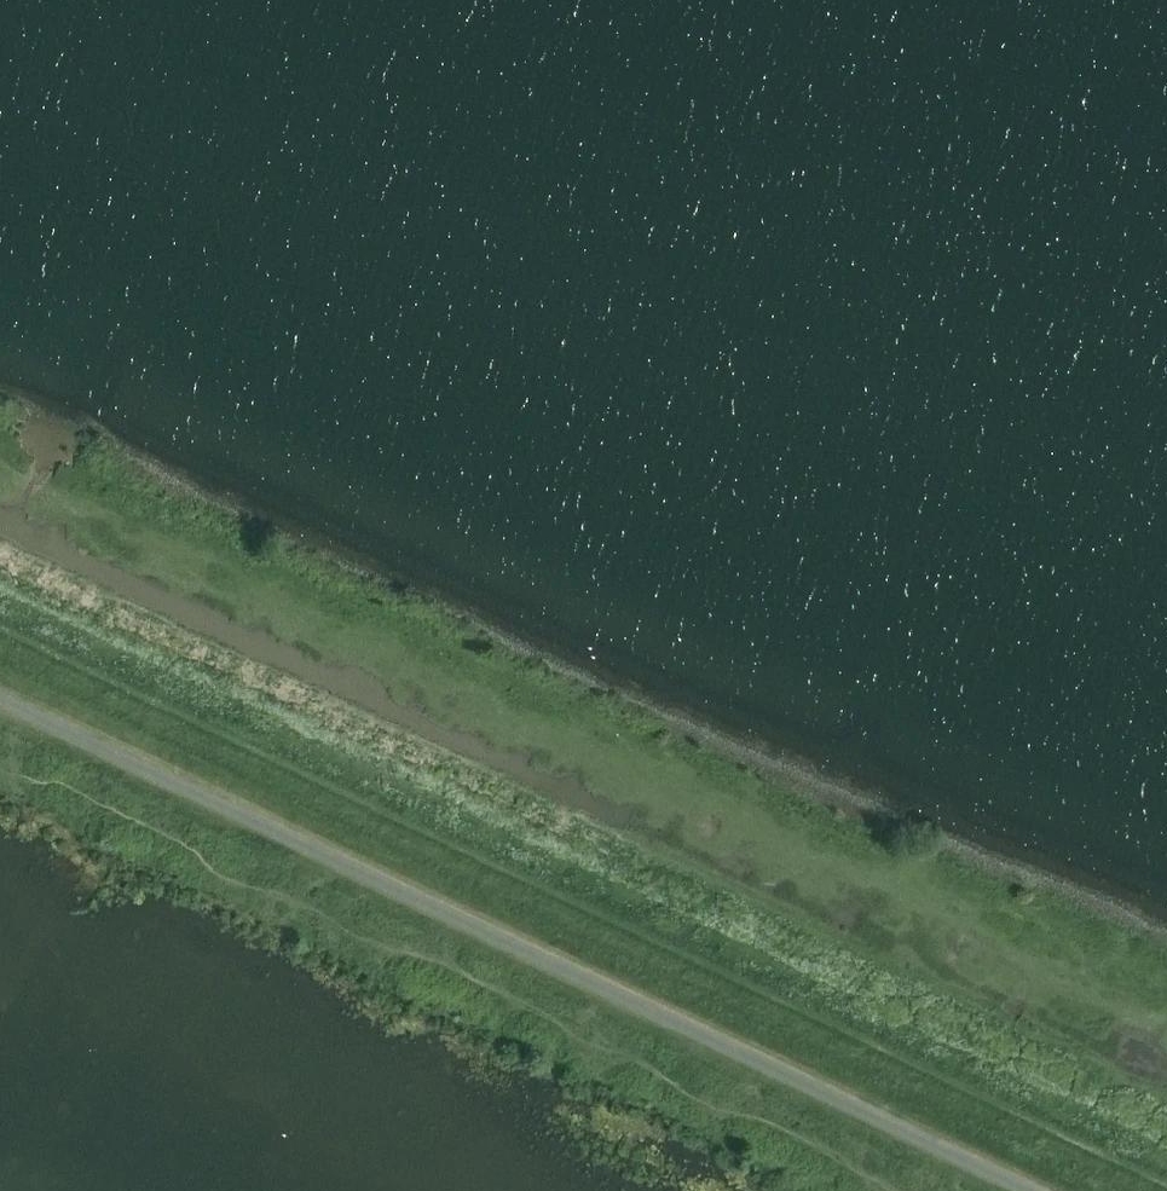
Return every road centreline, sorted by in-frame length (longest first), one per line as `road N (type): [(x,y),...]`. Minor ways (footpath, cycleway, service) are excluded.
road 1 (unclassified): [(1033,1190),(0,699)]

